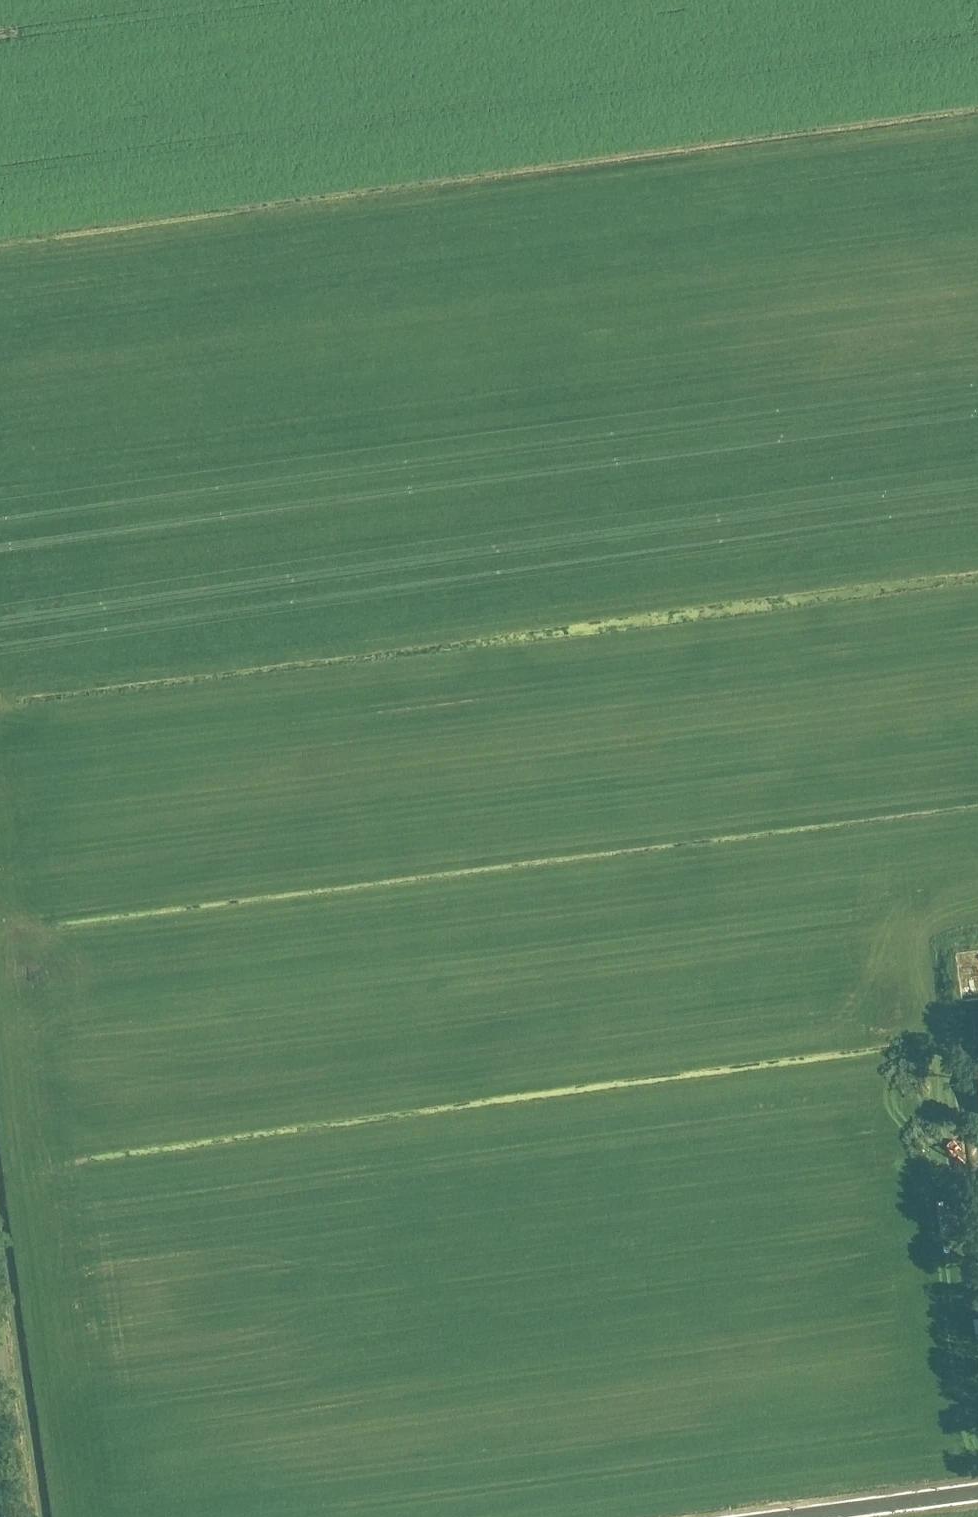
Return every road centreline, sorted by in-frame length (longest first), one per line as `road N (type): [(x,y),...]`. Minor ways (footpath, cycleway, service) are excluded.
road 1 (unclassified): [(24,1516),(0,1350)]
road 2 (unclassified): [(822,1516),(977,1496)]

